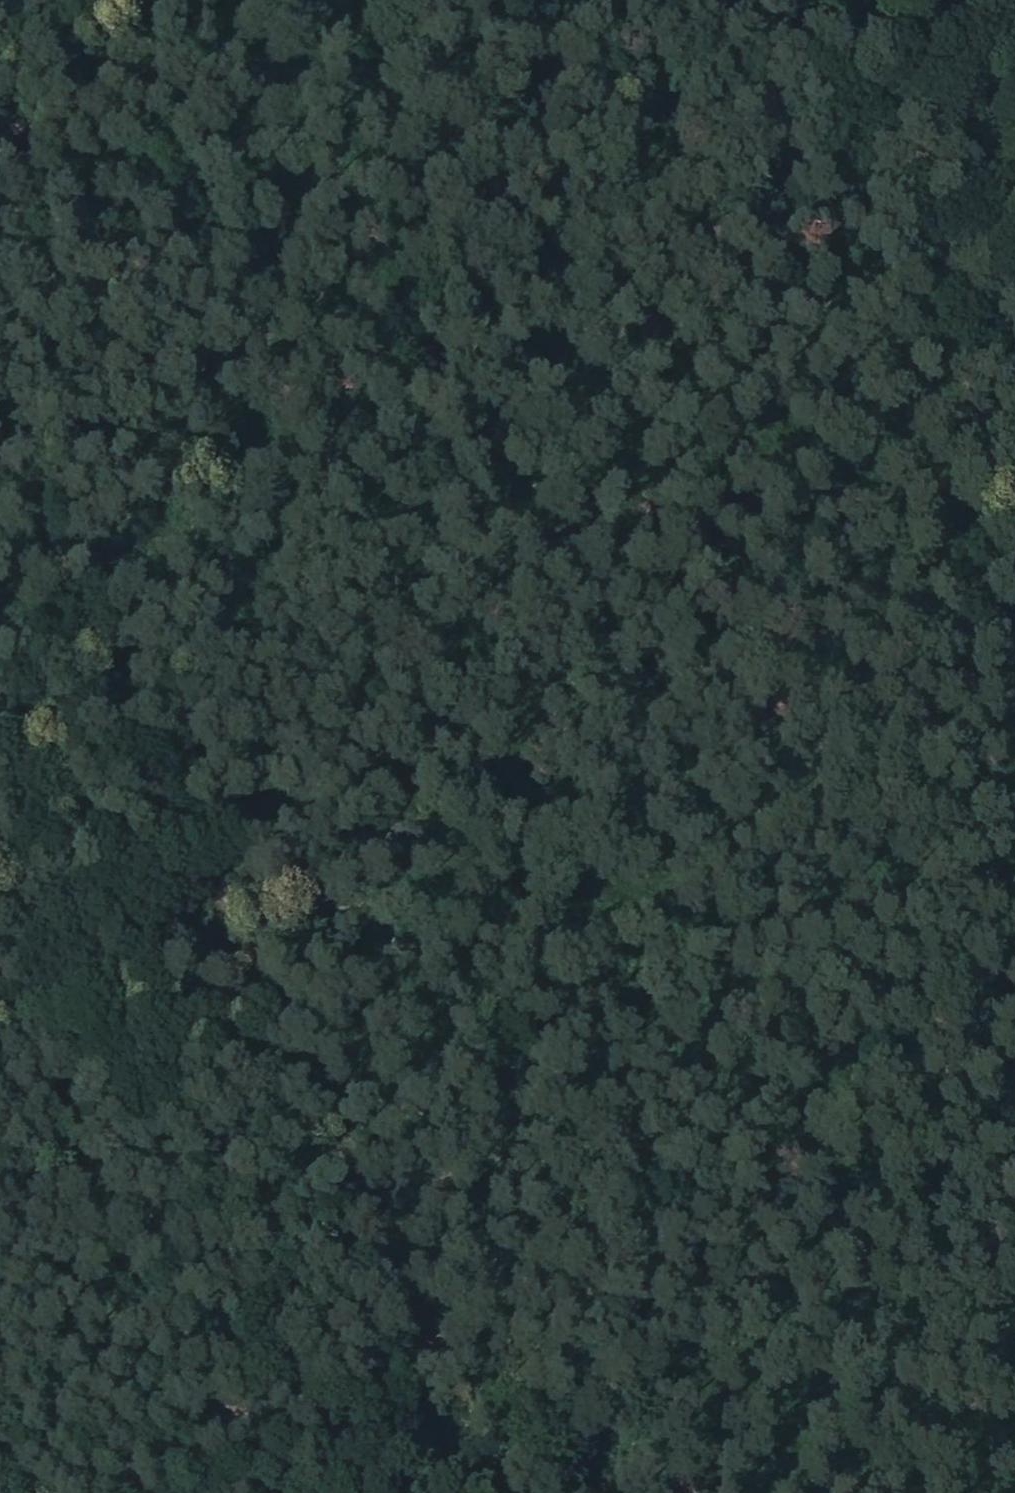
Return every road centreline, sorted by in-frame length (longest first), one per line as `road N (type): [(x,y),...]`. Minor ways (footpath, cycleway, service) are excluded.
road 1 (track): [(0,229),(197,364),(546,557),(688,646),(741,658),(1014,531)]
road 2 (track): [(0,194),(328,218),(742,130),(960,0)]

